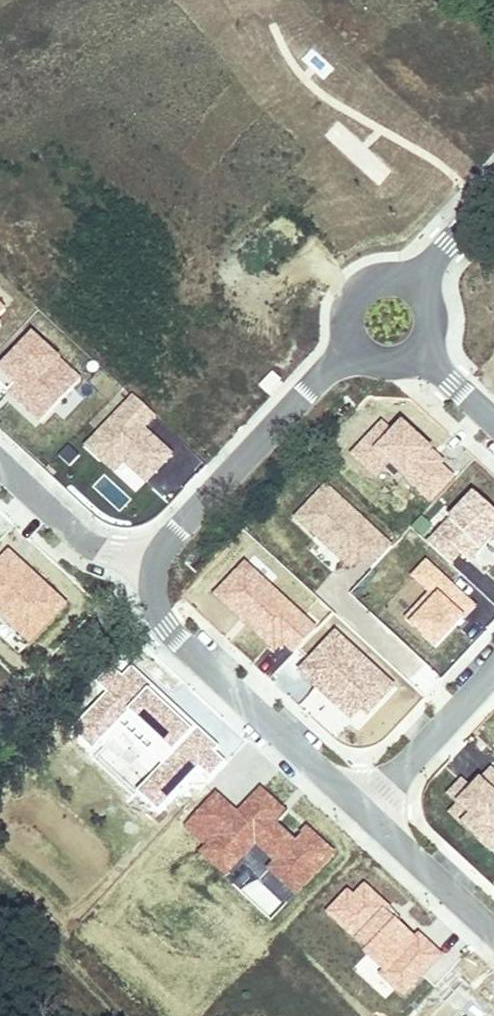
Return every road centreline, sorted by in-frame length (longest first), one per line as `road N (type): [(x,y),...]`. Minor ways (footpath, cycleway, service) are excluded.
road 1 (residential): [(157,563),(153,601),(162,621),(365,812)]
road 2 (residential): [(353,347),(172,534),(157,563)]
road 3 (residential): [(157,563),(104,551),(78,536),(0,462)]
road 4 (residential): [(365,812),(493,670)]
road 5 (residential): [(365,812),(493,932)]

